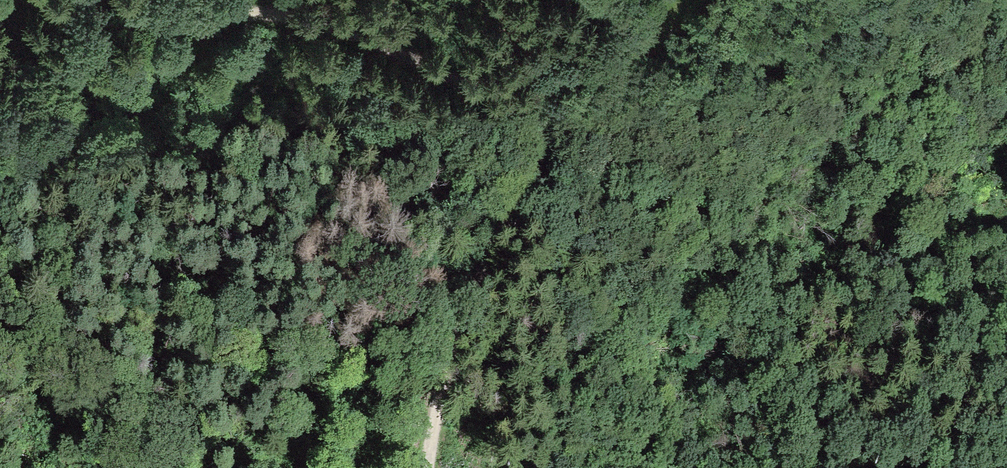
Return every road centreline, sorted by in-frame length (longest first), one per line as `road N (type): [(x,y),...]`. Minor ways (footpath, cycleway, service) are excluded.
road 1 (track): [(29,0),(64,10),(307,16),(388,45),(468,88),(528,141),(536,159),(522,205),(459,302),(431,467)]
road 2 (track): [(536,159),(675,0)]

